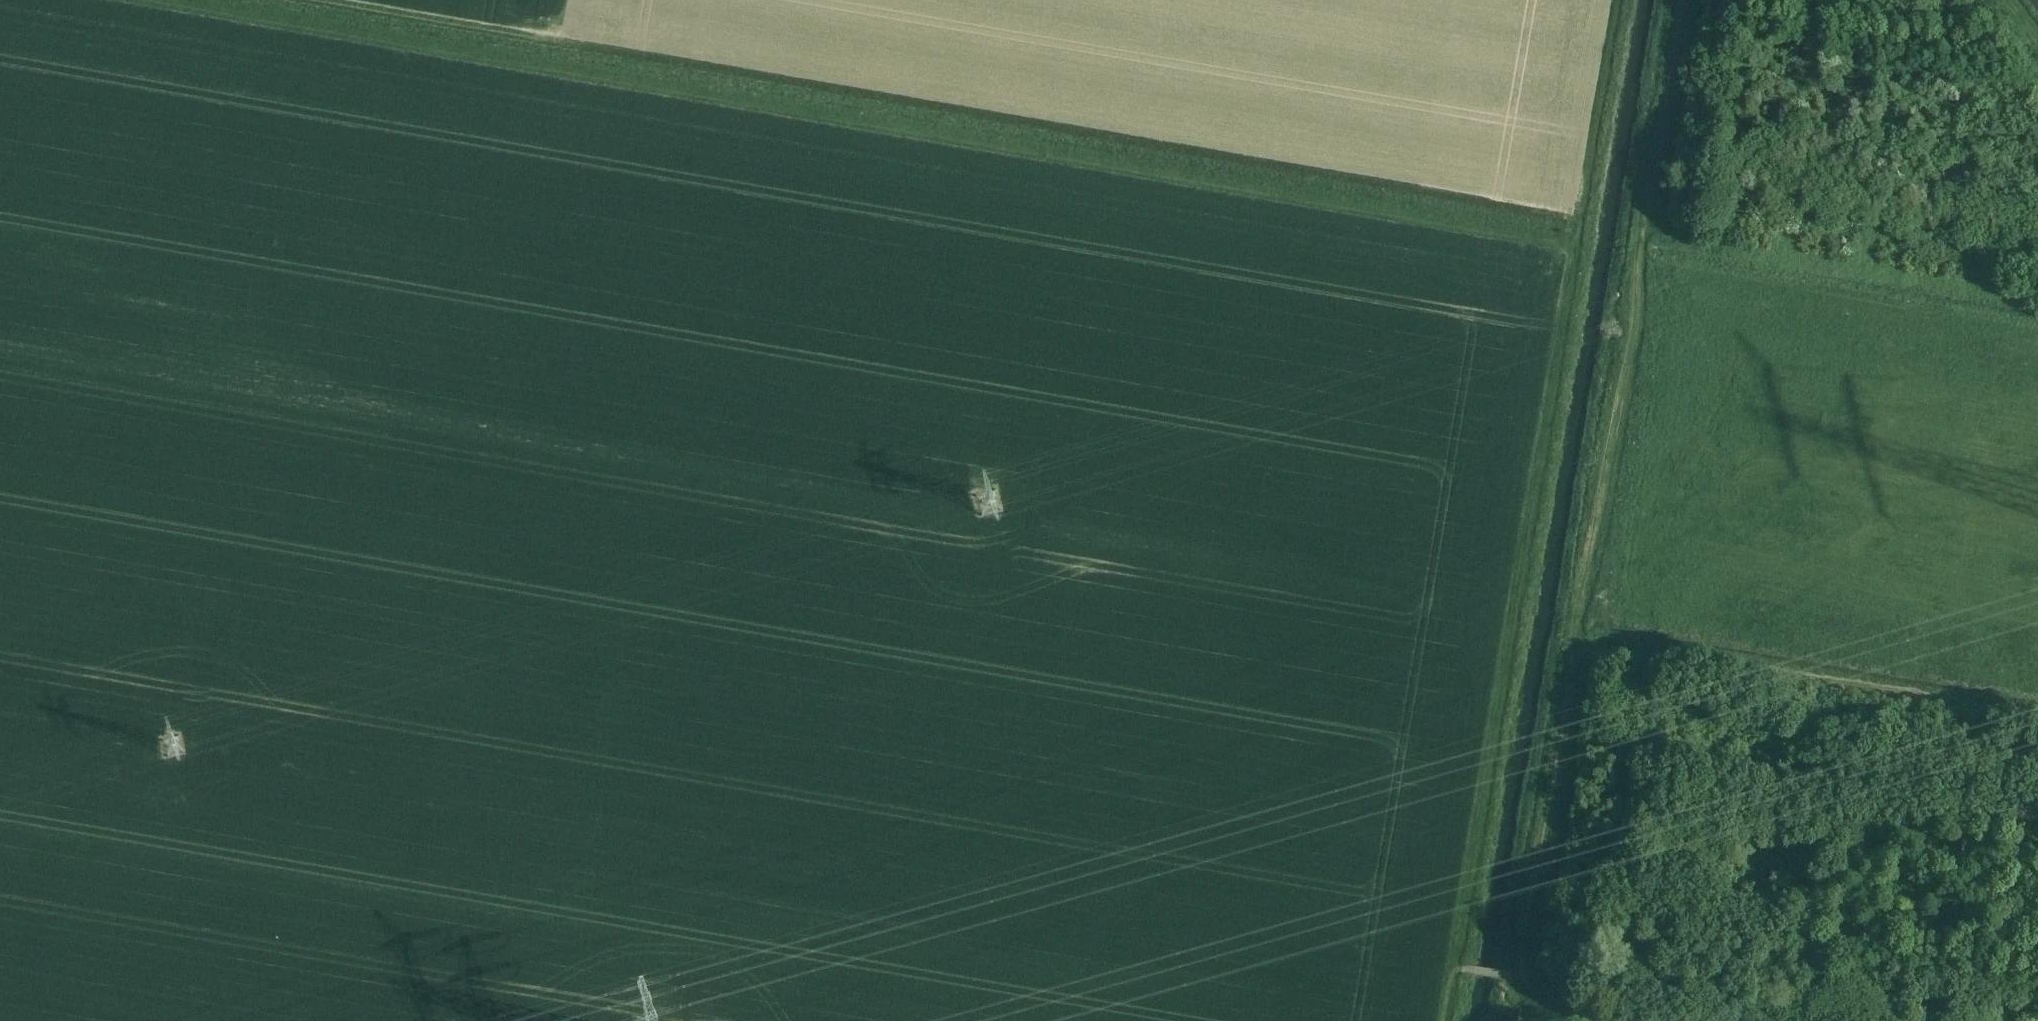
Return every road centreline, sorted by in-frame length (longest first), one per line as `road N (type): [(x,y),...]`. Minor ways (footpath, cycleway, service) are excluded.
road 1 (track): [(1582,636),(2037,716)]

